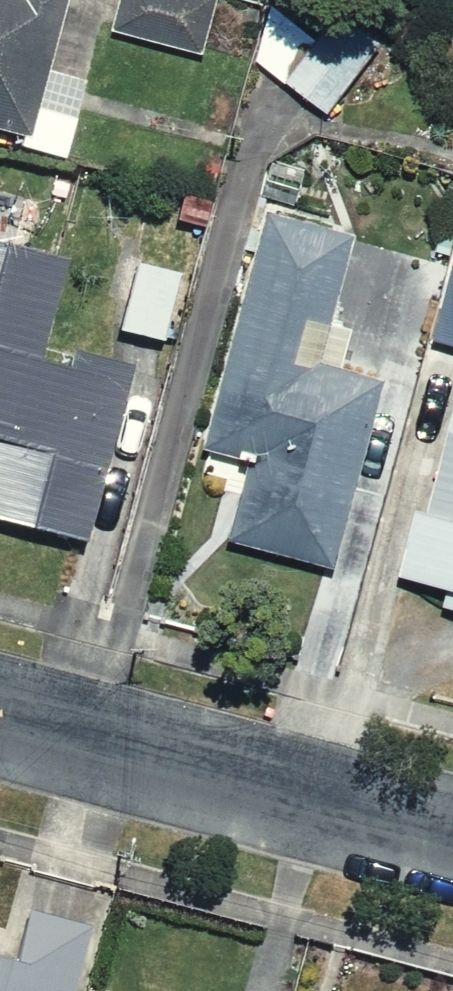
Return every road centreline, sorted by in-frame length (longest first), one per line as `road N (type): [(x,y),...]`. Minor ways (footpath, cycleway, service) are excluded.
road 1 (residential): [(452,845),(0,723)]

